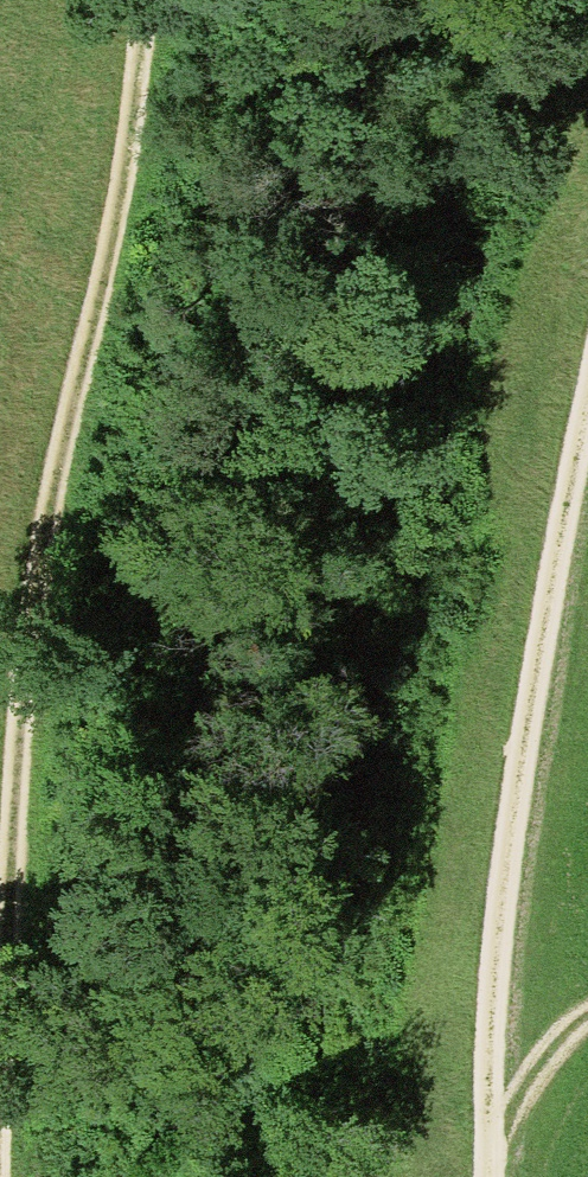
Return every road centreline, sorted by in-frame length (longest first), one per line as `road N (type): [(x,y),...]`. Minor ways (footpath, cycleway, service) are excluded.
road 1 (track): [(1,1176),(25,641),(123,0)]
road 2 (track): [(488,1176),(495,980),(523,726),(587,400)]
road 3 (track): [(491,1176),(575,1040),(587,1034)]

